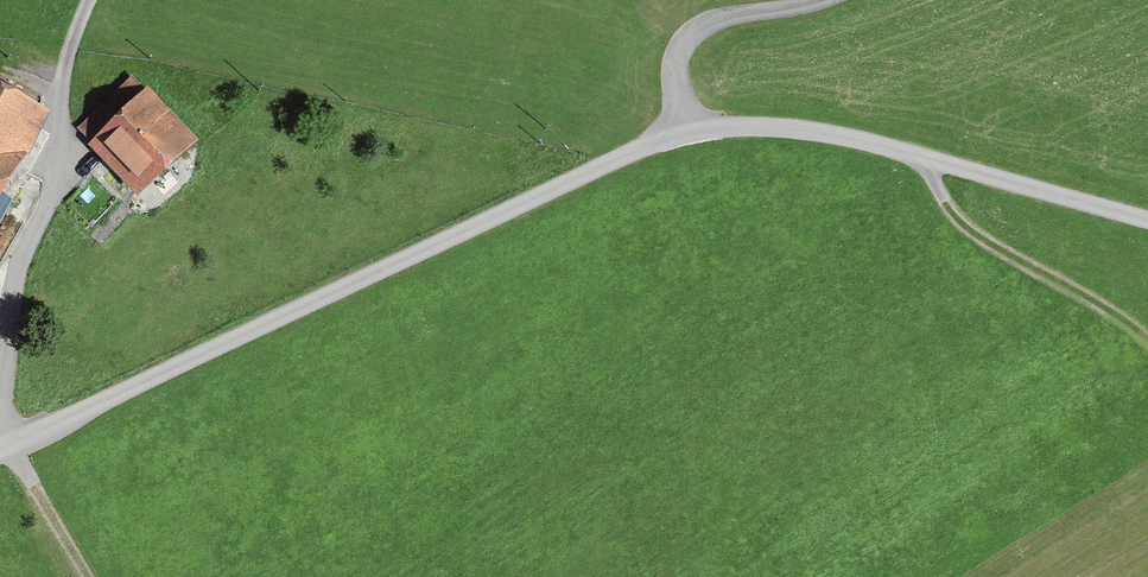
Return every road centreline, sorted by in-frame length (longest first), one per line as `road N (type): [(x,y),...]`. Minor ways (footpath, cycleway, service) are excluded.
road 1 (unclassified): [(0,452),(682,135),(739,127),(831,134),(1147,219)]
road 2 (track): [(930,159),(962,222),(1147,336)]
road 3 (track): [(10,446),(89,576)]

